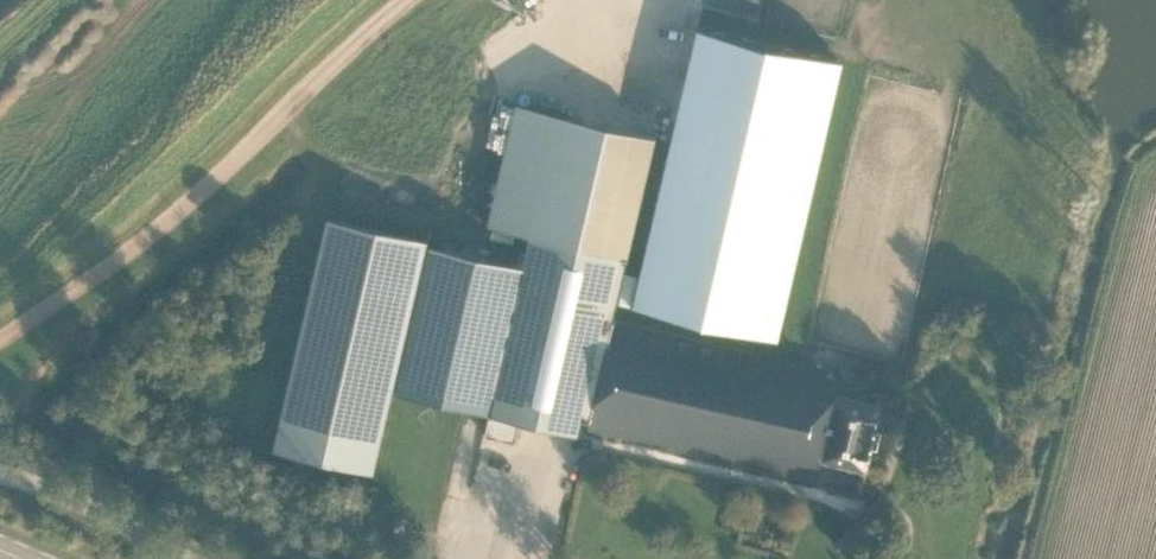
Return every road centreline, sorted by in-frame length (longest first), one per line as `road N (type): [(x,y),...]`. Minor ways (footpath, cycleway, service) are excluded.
road 1 (unclassified): [(198,558),(0,470)]

